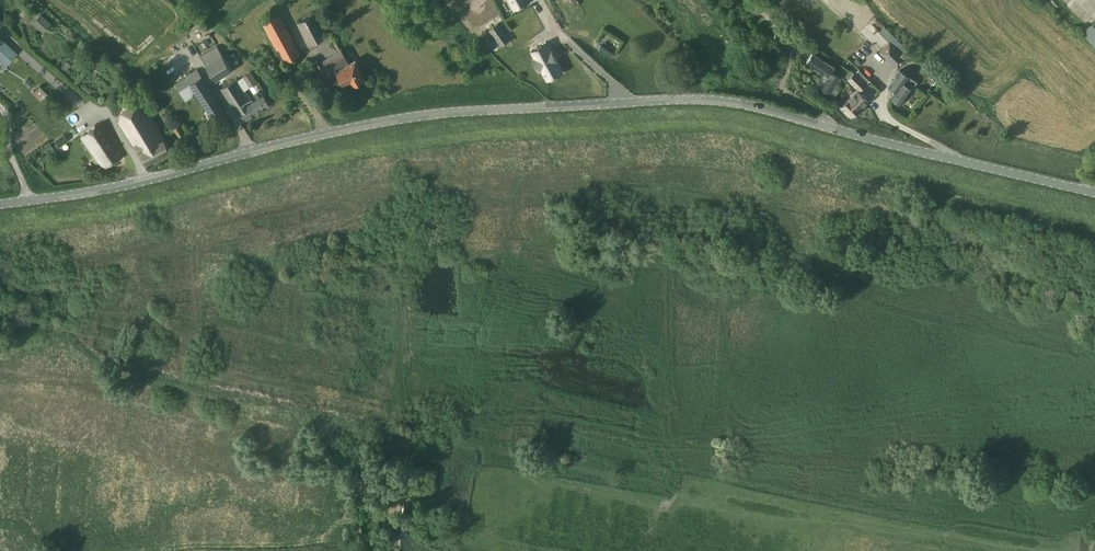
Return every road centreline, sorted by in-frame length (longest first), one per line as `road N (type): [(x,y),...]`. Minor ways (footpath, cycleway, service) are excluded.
road 1 (tertiary): [(0,204),(92,193),(385,121),(673,100),(743,105),(1094,193)]

